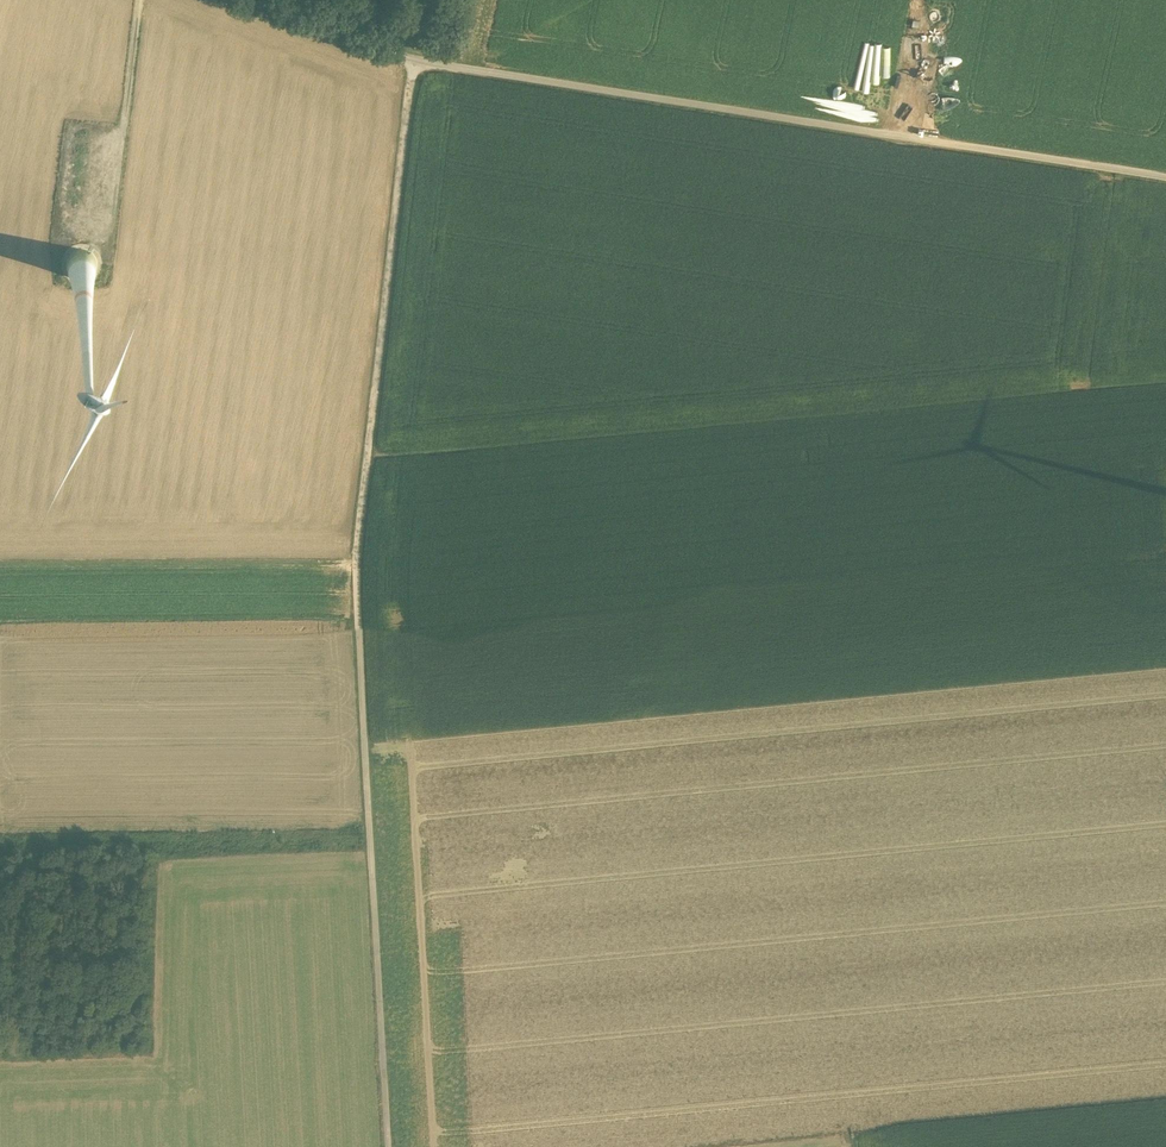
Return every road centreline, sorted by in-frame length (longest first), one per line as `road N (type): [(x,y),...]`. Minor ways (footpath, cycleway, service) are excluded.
road 1 (track): [(390,1146),(360,536),(421,62)]
road 2 (track): [(248,0),(421,62),(1165,179)]

